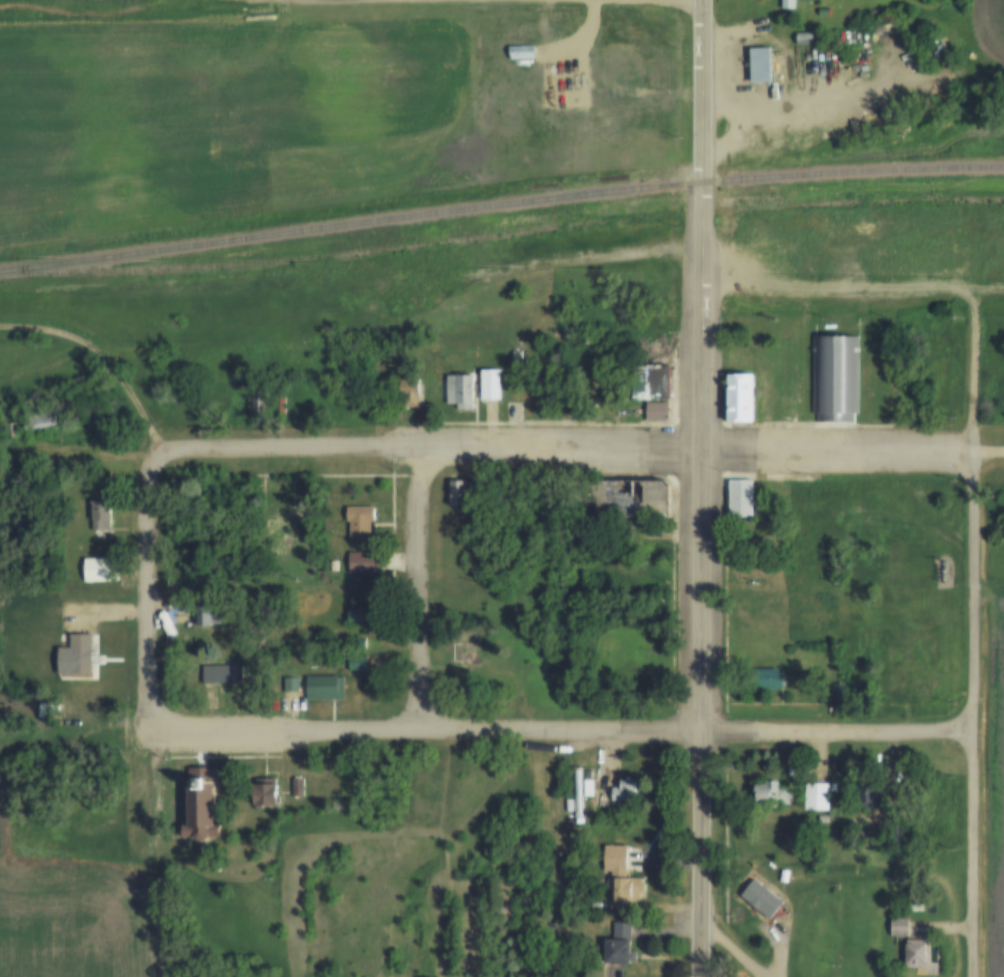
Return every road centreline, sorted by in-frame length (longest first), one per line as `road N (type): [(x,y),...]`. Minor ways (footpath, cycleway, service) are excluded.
road 1 (residential): [(981,730),(172,731),(159,711)]
road 2 (residential): [(973,298),(982,316),(979,976)]
road 3 (tertiary): [(982,451),(427,449)]
road 4 (tertiary): [(707,976),(696,448)]
road 5 (residential): [(429,730),(427,449)]
road 6 (residential): [(159,711),(147,685),(144,467),(172,450)]
road 7 (residential): [(698,272),(837,292),(962,291),(973,298)]
road 8 (tertiary): [(696,448),(699,182)]
road 9 (residential): [(427,449),(172,450)]
road 10 (track): [(0,327),(57,330),(93,344),(172,450)]
road 11 (track): [(490,277),(699,243)]
road 12 (tertiary): [(699,182),(699,0)]
road 13 (track): [(560,55),(649,92),(702,95)]

